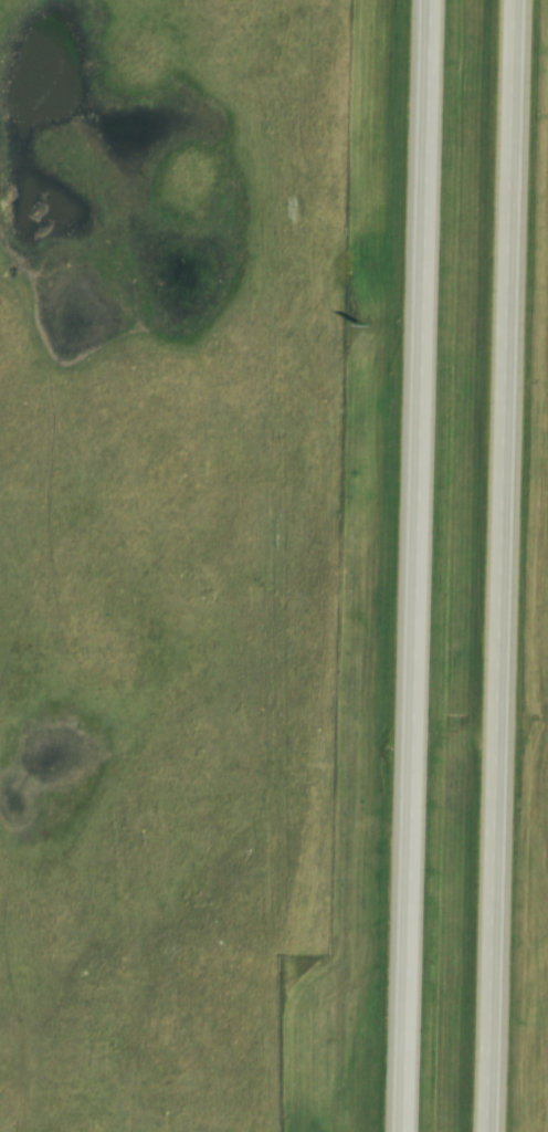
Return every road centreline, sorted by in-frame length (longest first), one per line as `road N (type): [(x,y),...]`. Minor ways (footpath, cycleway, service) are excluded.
road 1 (motorway): [(433,0),(406,1131)]
road 2 (motorway): [(498,1131),(525,0)]

